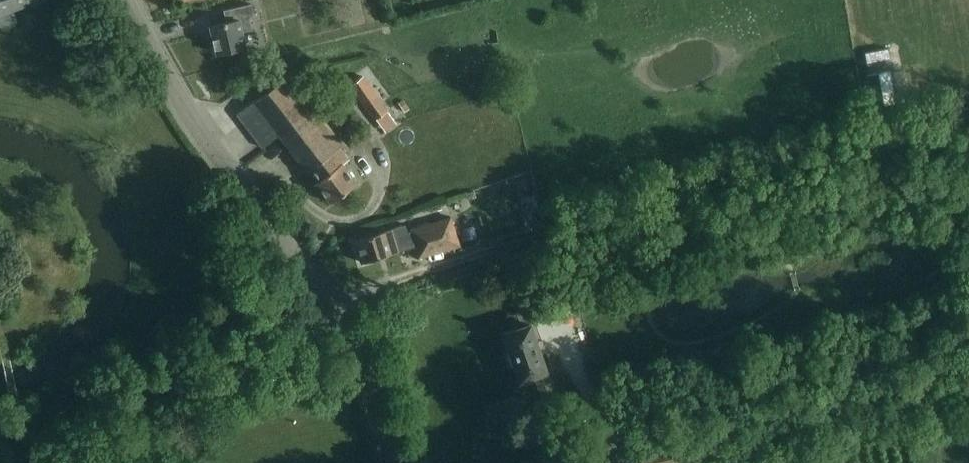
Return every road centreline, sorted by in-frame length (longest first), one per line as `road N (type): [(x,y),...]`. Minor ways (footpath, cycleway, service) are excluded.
road 1 (residential): [(327,292),(928,131),(968,127)]
road 2 (tertiary): [(327,292),(133,36),(119,0)]
road 3 (tertiary): [(395,462),(365,358),(327,292)]

